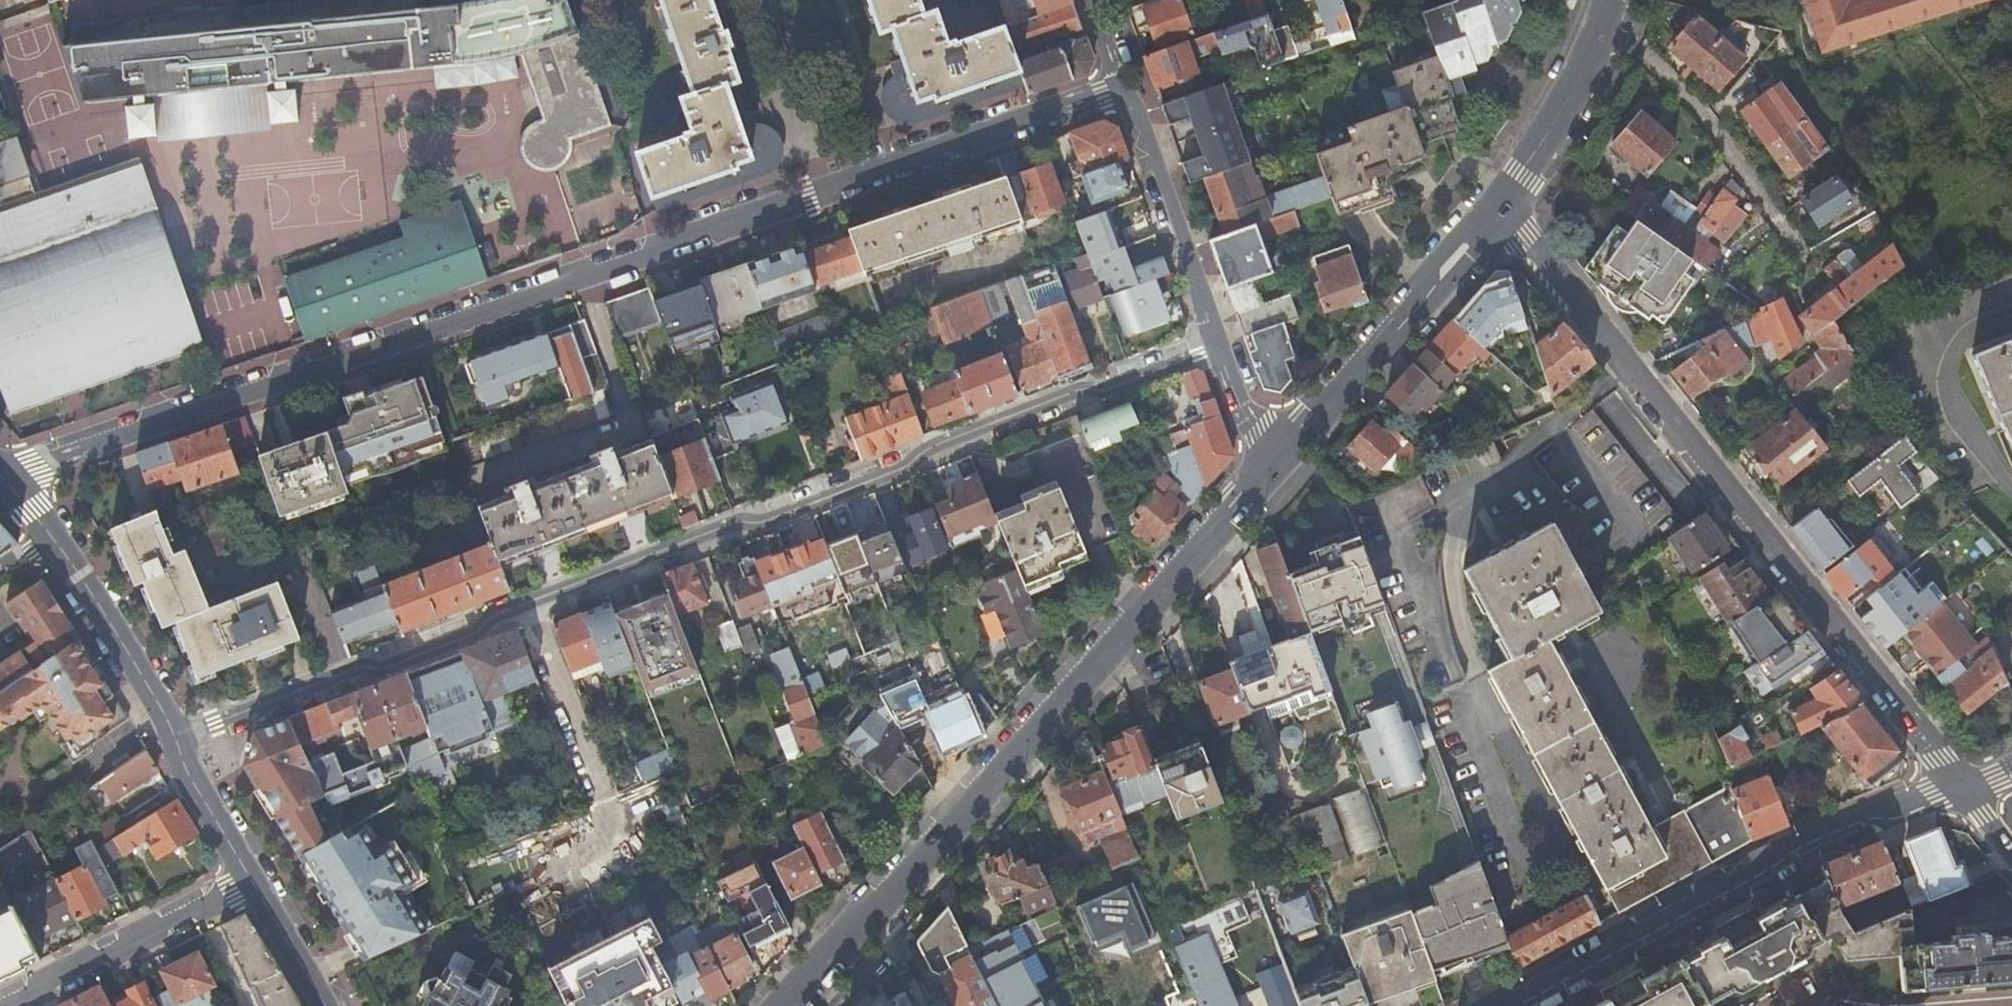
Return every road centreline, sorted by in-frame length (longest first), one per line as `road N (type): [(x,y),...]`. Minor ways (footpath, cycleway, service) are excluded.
road 1 (residential): [(1128,88),(0,475)]
road 2 (residential): [(176,745),(1218,342)]
road 3 (residential): [(1502,207),(1958,784)]
road 4 (secondary): [(1267,472),(783,1005)]
road 5 (residential): [(1958,784),(1797,850),(1507,1005)]
road 6 (secondary): [(1502,207),(1267,472)]
road 7 (residential): [(1605,27),(1707,124),(1799,256)]
road 8 (residential): [(248,882),(4,1005)]
road 9 (residential): [(1128,88),(1218,342)]
road 10 (residential): [(50,535),(167,716),(176,745)]
road 11 (secondary): [(1605,27),(1502,207)]
road 12 (residential): [(176,745),(248,882)]
road 13 (residential): [(248,882),(323,1005)]
road 14 (residential): [(1218,342),(1267,472)]

